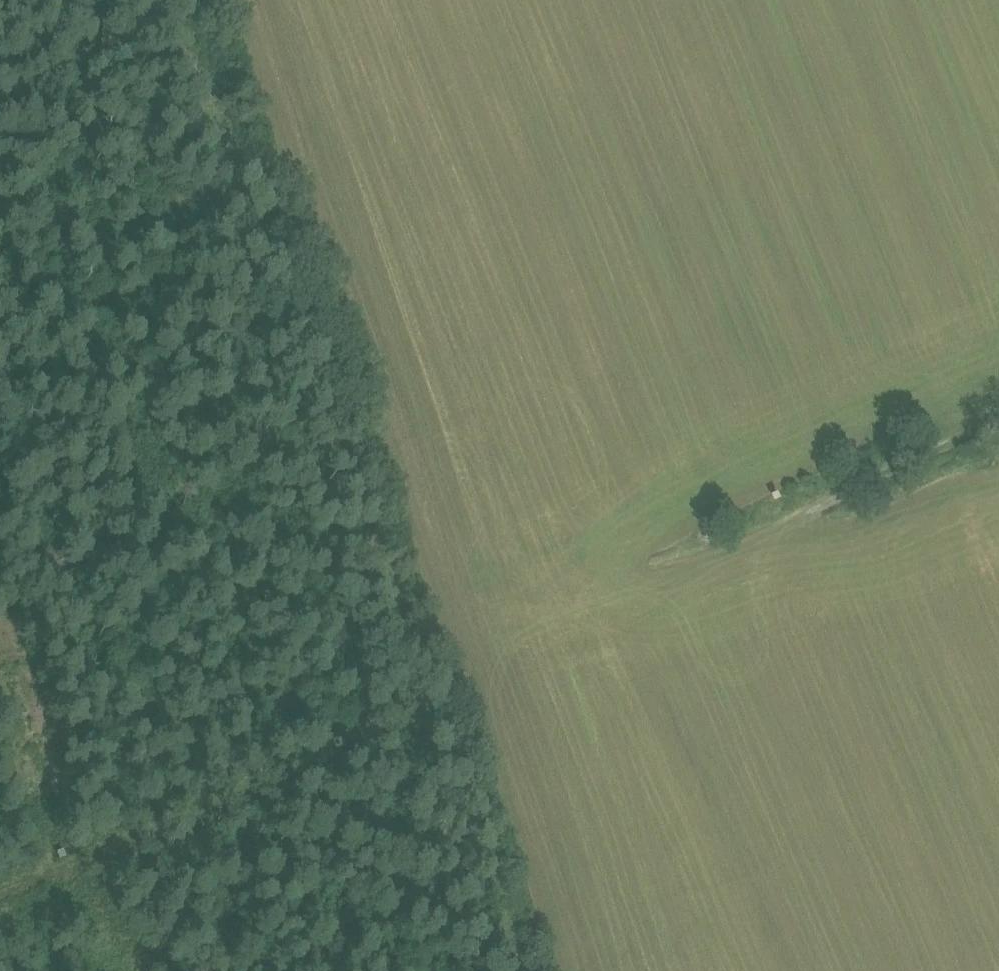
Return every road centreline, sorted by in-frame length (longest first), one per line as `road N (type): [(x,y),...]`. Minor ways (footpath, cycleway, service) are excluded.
road 1 (track): [(802,514),(998,427)]

